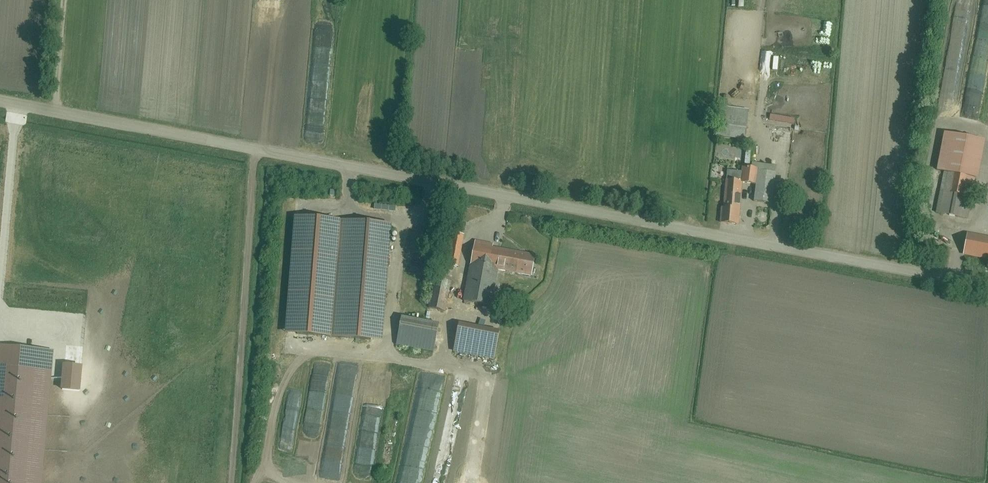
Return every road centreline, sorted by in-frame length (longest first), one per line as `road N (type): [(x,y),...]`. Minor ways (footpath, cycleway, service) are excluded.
road 1 (unclassified): [(0,100),(987,284)]

